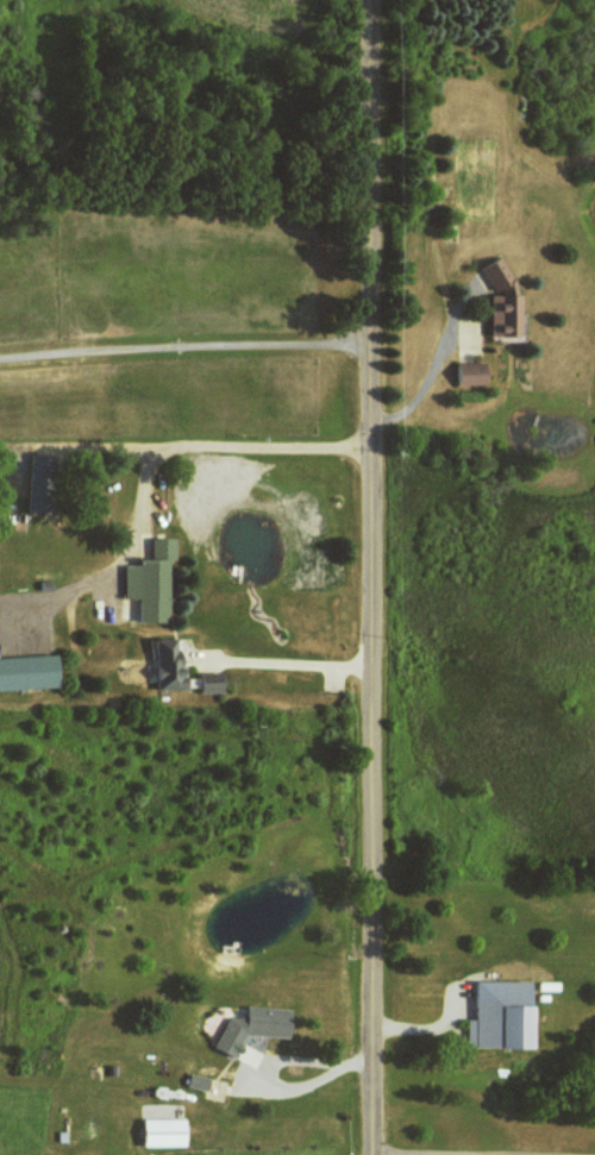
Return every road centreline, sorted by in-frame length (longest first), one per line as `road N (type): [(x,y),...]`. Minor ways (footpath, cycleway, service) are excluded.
road 1 (residential): [(377,1154),(368,0)]

